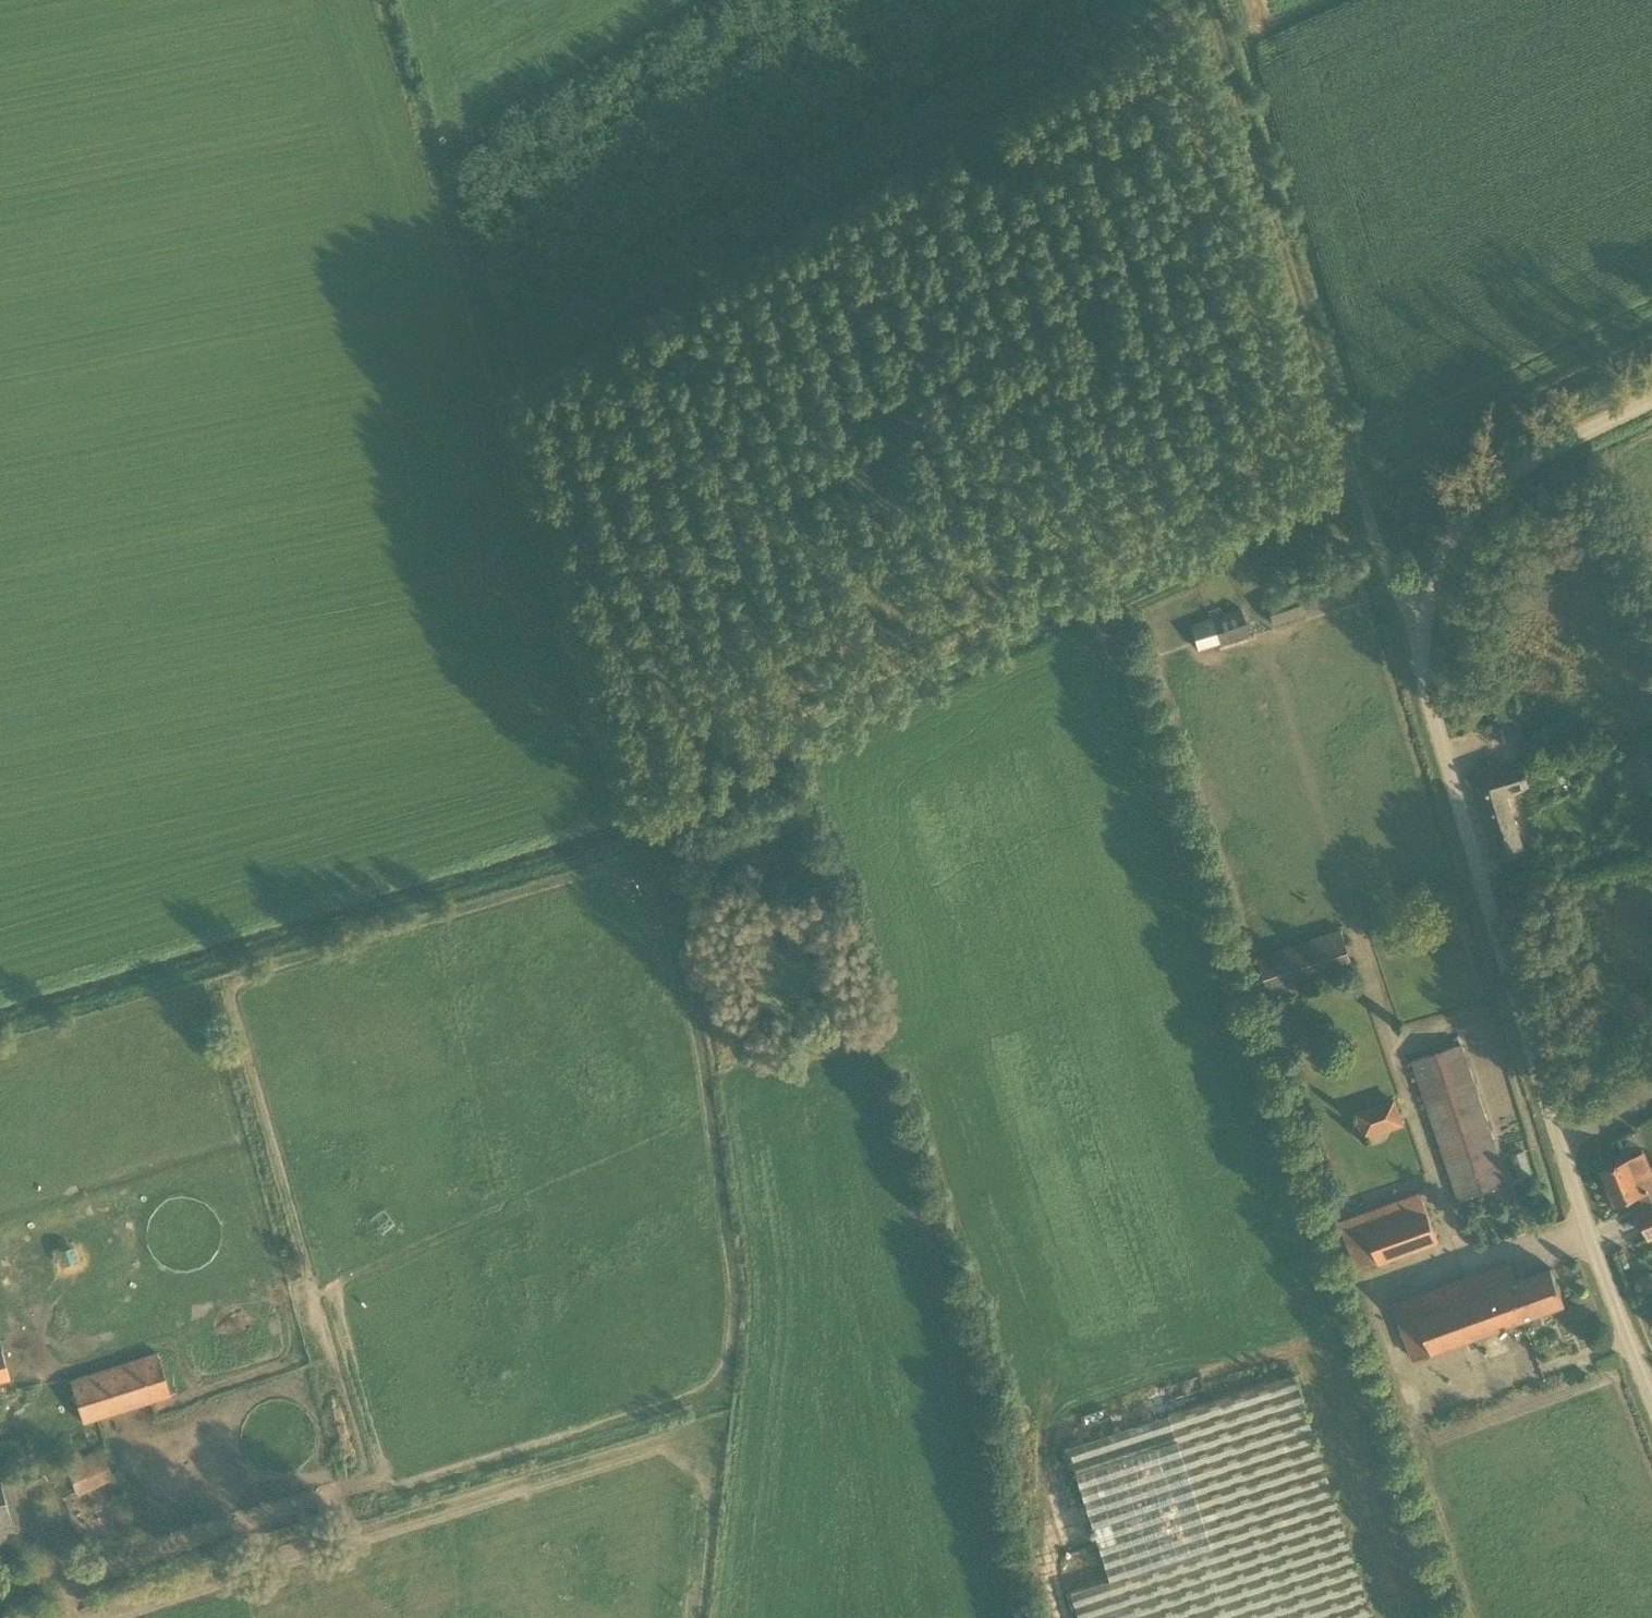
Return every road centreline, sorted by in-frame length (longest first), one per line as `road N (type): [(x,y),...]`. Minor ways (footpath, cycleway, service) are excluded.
road 1 (unclassified): [(1573,1150),(1439,719),(1426,646),(1444,548),(1483,498),(1540,458),(1651,404)]
road 2 (track): [(1220,0),(1373,506),(1426,646)]
road 3 (unclassified): [(1651,1401),(1573,1150)]

